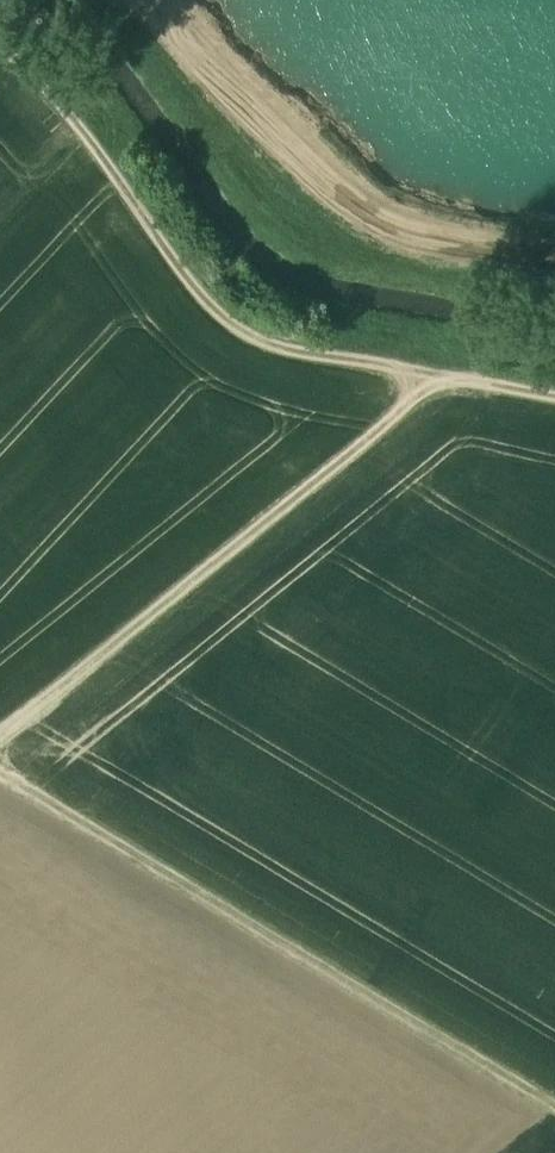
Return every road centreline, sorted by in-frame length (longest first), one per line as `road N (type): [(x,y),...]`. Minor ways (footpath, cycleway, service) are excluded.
road 1 (track): [(554,1114),(7,777)]
road 2 (track): [(0,46),(101,153),(238,331),(295,367),(449,399)]
road 3 (track): [(7,777),(420,438),(449,399)]

